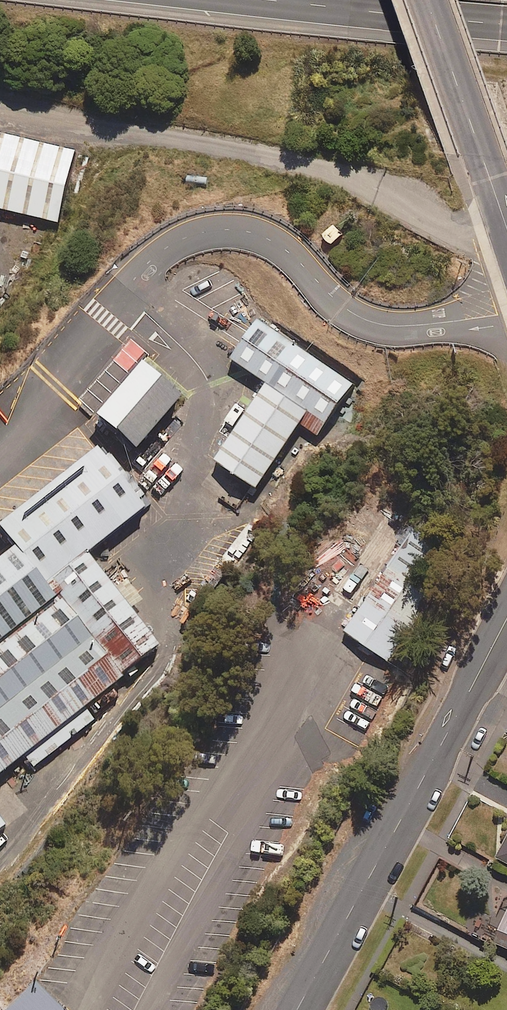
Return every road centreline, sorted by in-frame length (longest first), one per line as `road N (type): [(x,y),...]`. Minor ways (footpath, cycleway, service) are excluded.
road 1 (tertiary): [(506,617),(295,1009)]
road 2 (tertiary): [(428,0),(506,230)]
road 3 (motorway): [(506,23),(270,0)]

